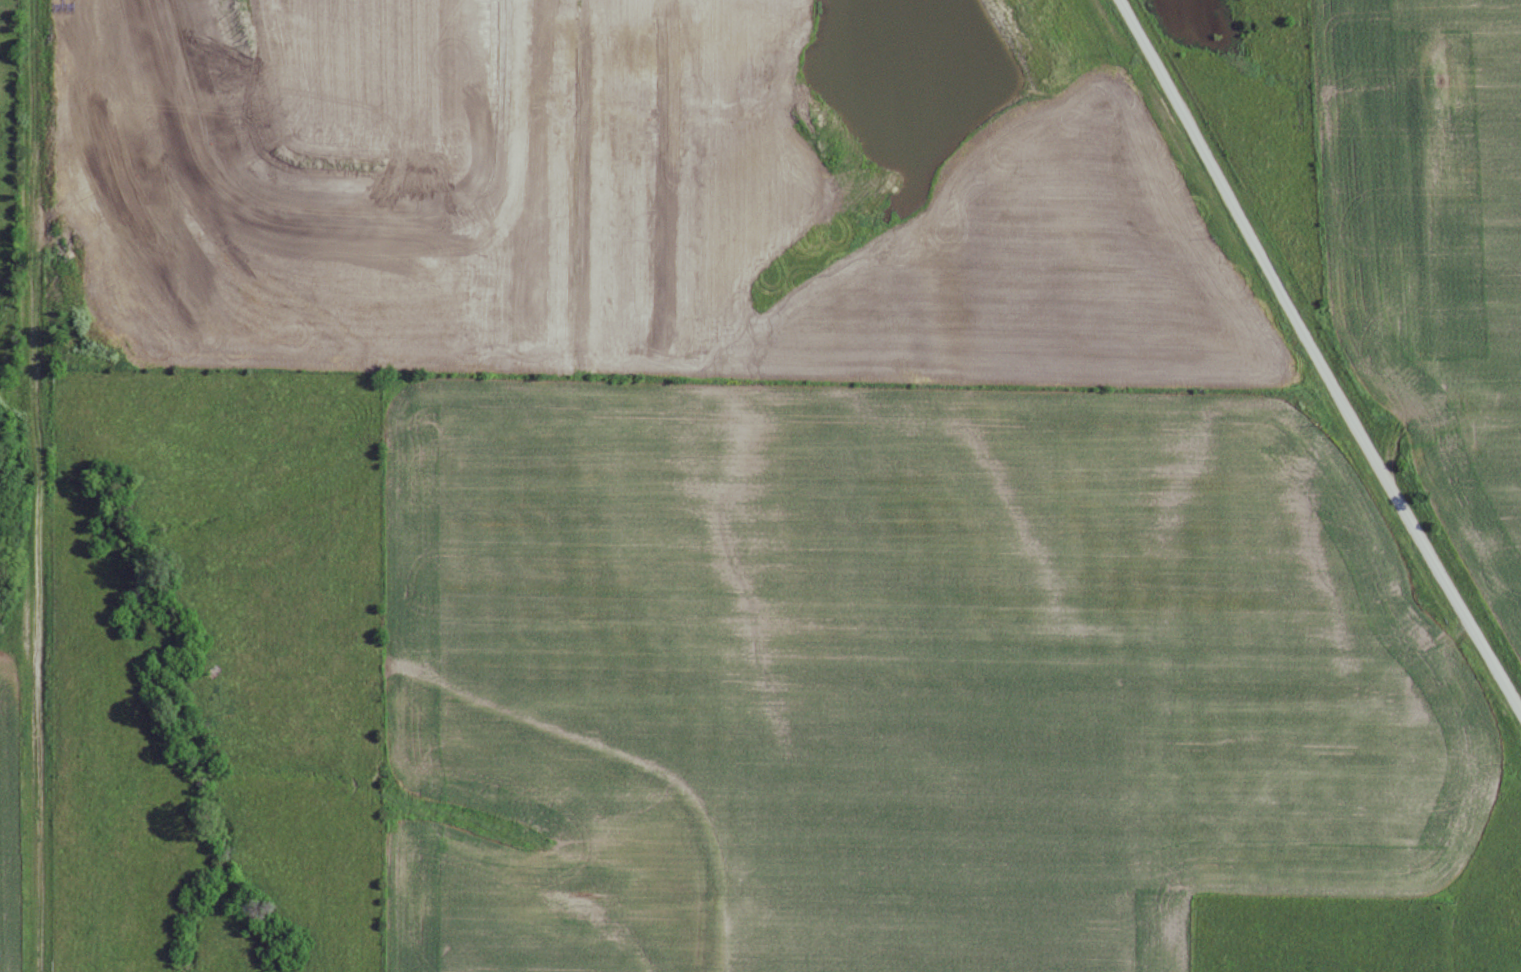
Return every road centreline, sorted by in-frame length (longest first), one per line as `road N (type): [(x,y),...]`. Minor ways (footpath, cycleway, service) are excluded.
road 1 (residential): [(40,971),(31,0)]
road 2 (residential): [(1520,715),(1118,0)]

